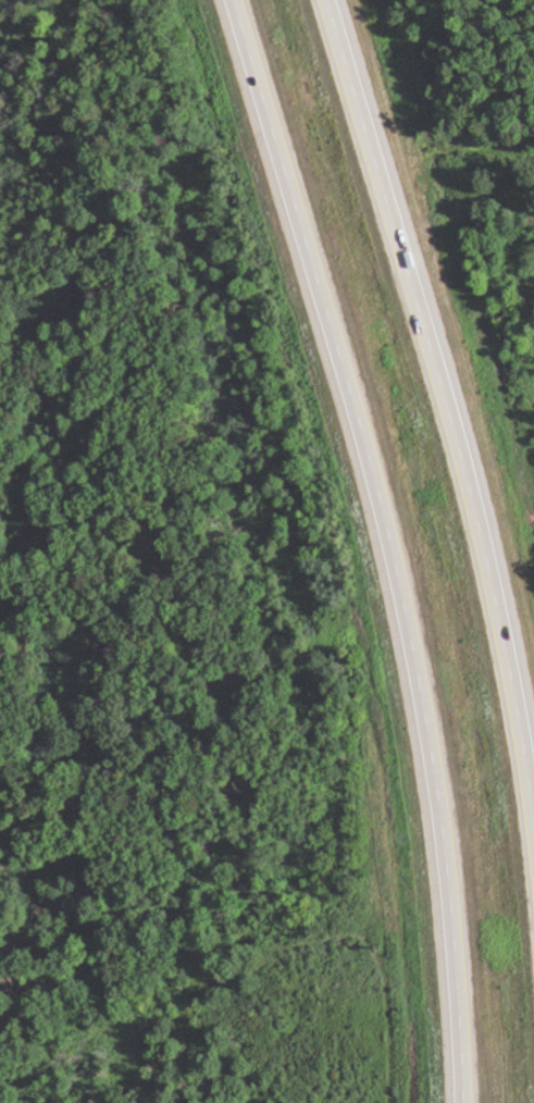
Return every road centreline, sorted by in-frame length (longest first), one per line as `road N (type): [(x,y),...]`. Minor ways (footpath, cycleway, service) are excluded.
road 1 (motorway): [(238,0),(372,456),(408,611),(442,811),(466,1102)]
road 2 (motorway): [(533,791),(480,507),(333,0)]

